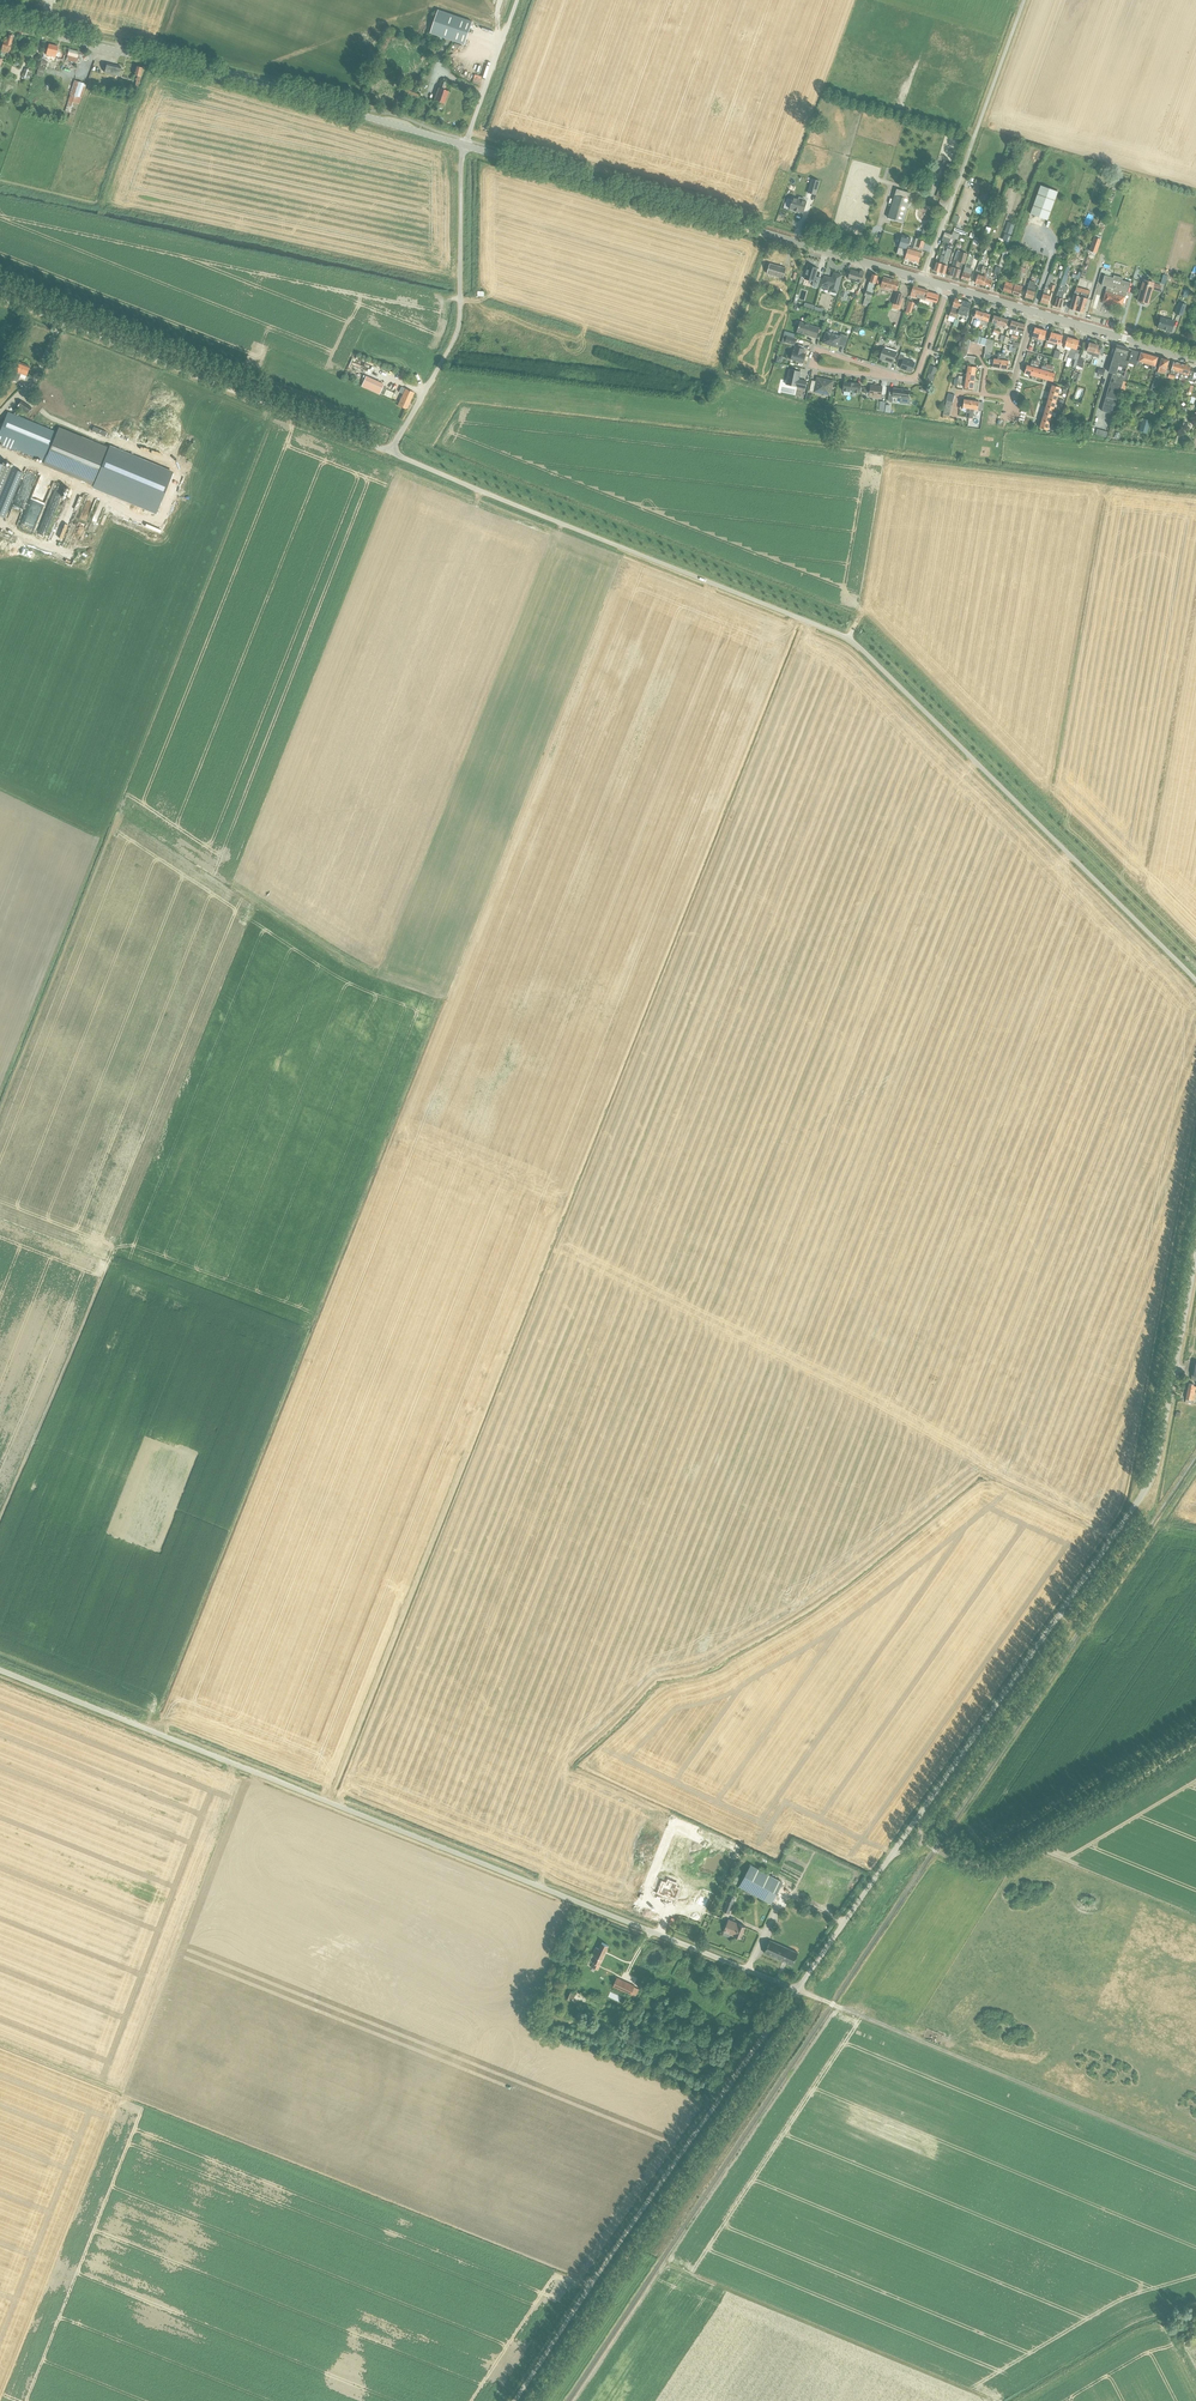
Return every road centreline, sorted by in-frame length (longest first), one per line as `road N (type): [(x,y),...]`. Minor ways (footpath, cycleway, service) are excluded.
road 1 (unclassified): [(1195,981),(852,643),(389,453)]
road 2 (unclassified): [(796,1987),(0,1670)]
road 3 (unclassified): [(796,1987),(1152,1474),(1195,1257)]
road 4 (unclassified): [(516,2400),(796,1987)]
road 5 (secondary): [(465,146),(0,23)]
road 6 (secondary): [(923,279),(465,146)]
road 7 (track): [(796,1987),(1195,2157)]
road 8 (track): [(1138,1496),(1150,1505),(919,1840)]
road 9 (unclassified): [(389,453),(0,299)]
road 10 (track): [(1138,1496),(1195,1152)]
road 11 (unclassified): [(389,453),(459,323),(465,146)]
road 12 (track): [(919,1840),(990,1866),(1195,1747)]
road 13 (unclassified): [(949,207),(1023,0)]
road 14 (track): [(1195,951),(1068,823)]
road 15 (secondary): [(1195,360),(1033,312)]
road 16 (unclassified): [(465,146),(517,0)]
road 17 (residential): [(891,374),(815,353),(816,366),(877,374)]
road 18 (track): [(1111,1533),(985,1476)]
road 19 (residential): [(948,287),(919,371),(891,374)]

